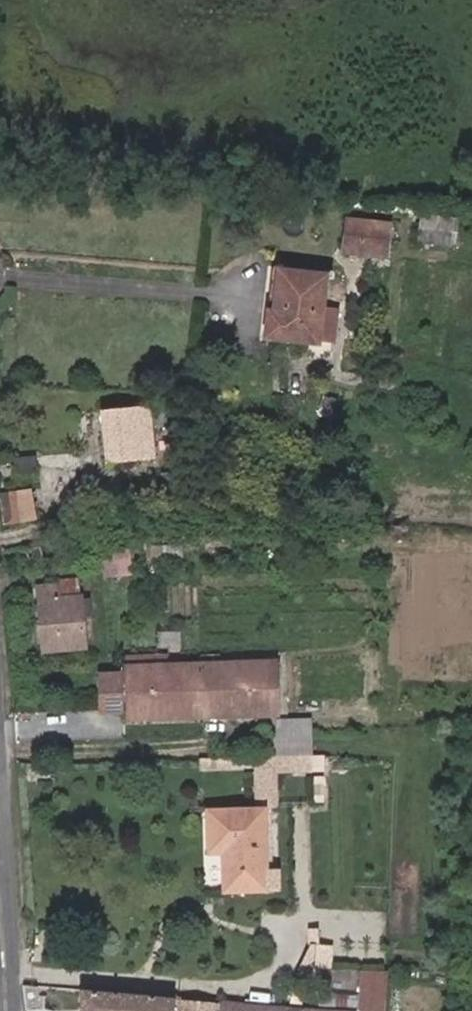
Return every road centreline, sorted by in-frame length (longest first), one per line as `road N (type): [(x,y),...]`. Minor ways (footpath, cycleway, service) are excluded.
road 1 (tertiary): [(0,742),(15,1010)]

